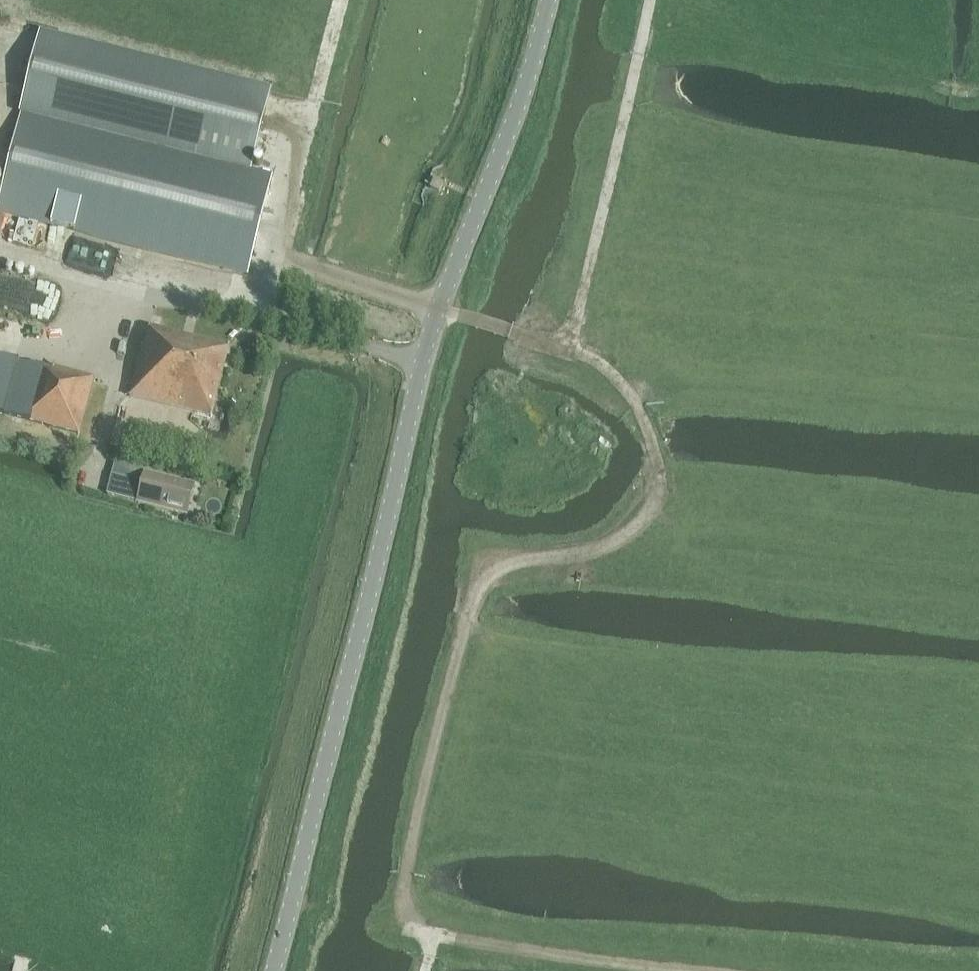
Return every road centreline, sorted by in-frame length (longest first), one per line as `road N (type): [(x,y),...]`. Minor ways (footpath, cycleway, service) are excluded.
road 1 (track): [(517,333),(587,353),(634,396),(661,461),(657,501),(630,544),(568,560),(512,560),(479,580),(410,853),(405,905),(431,935),(679,970)]
road 2 (tertiary): [(270,970),(438,308),(522,103),(548,0)]

